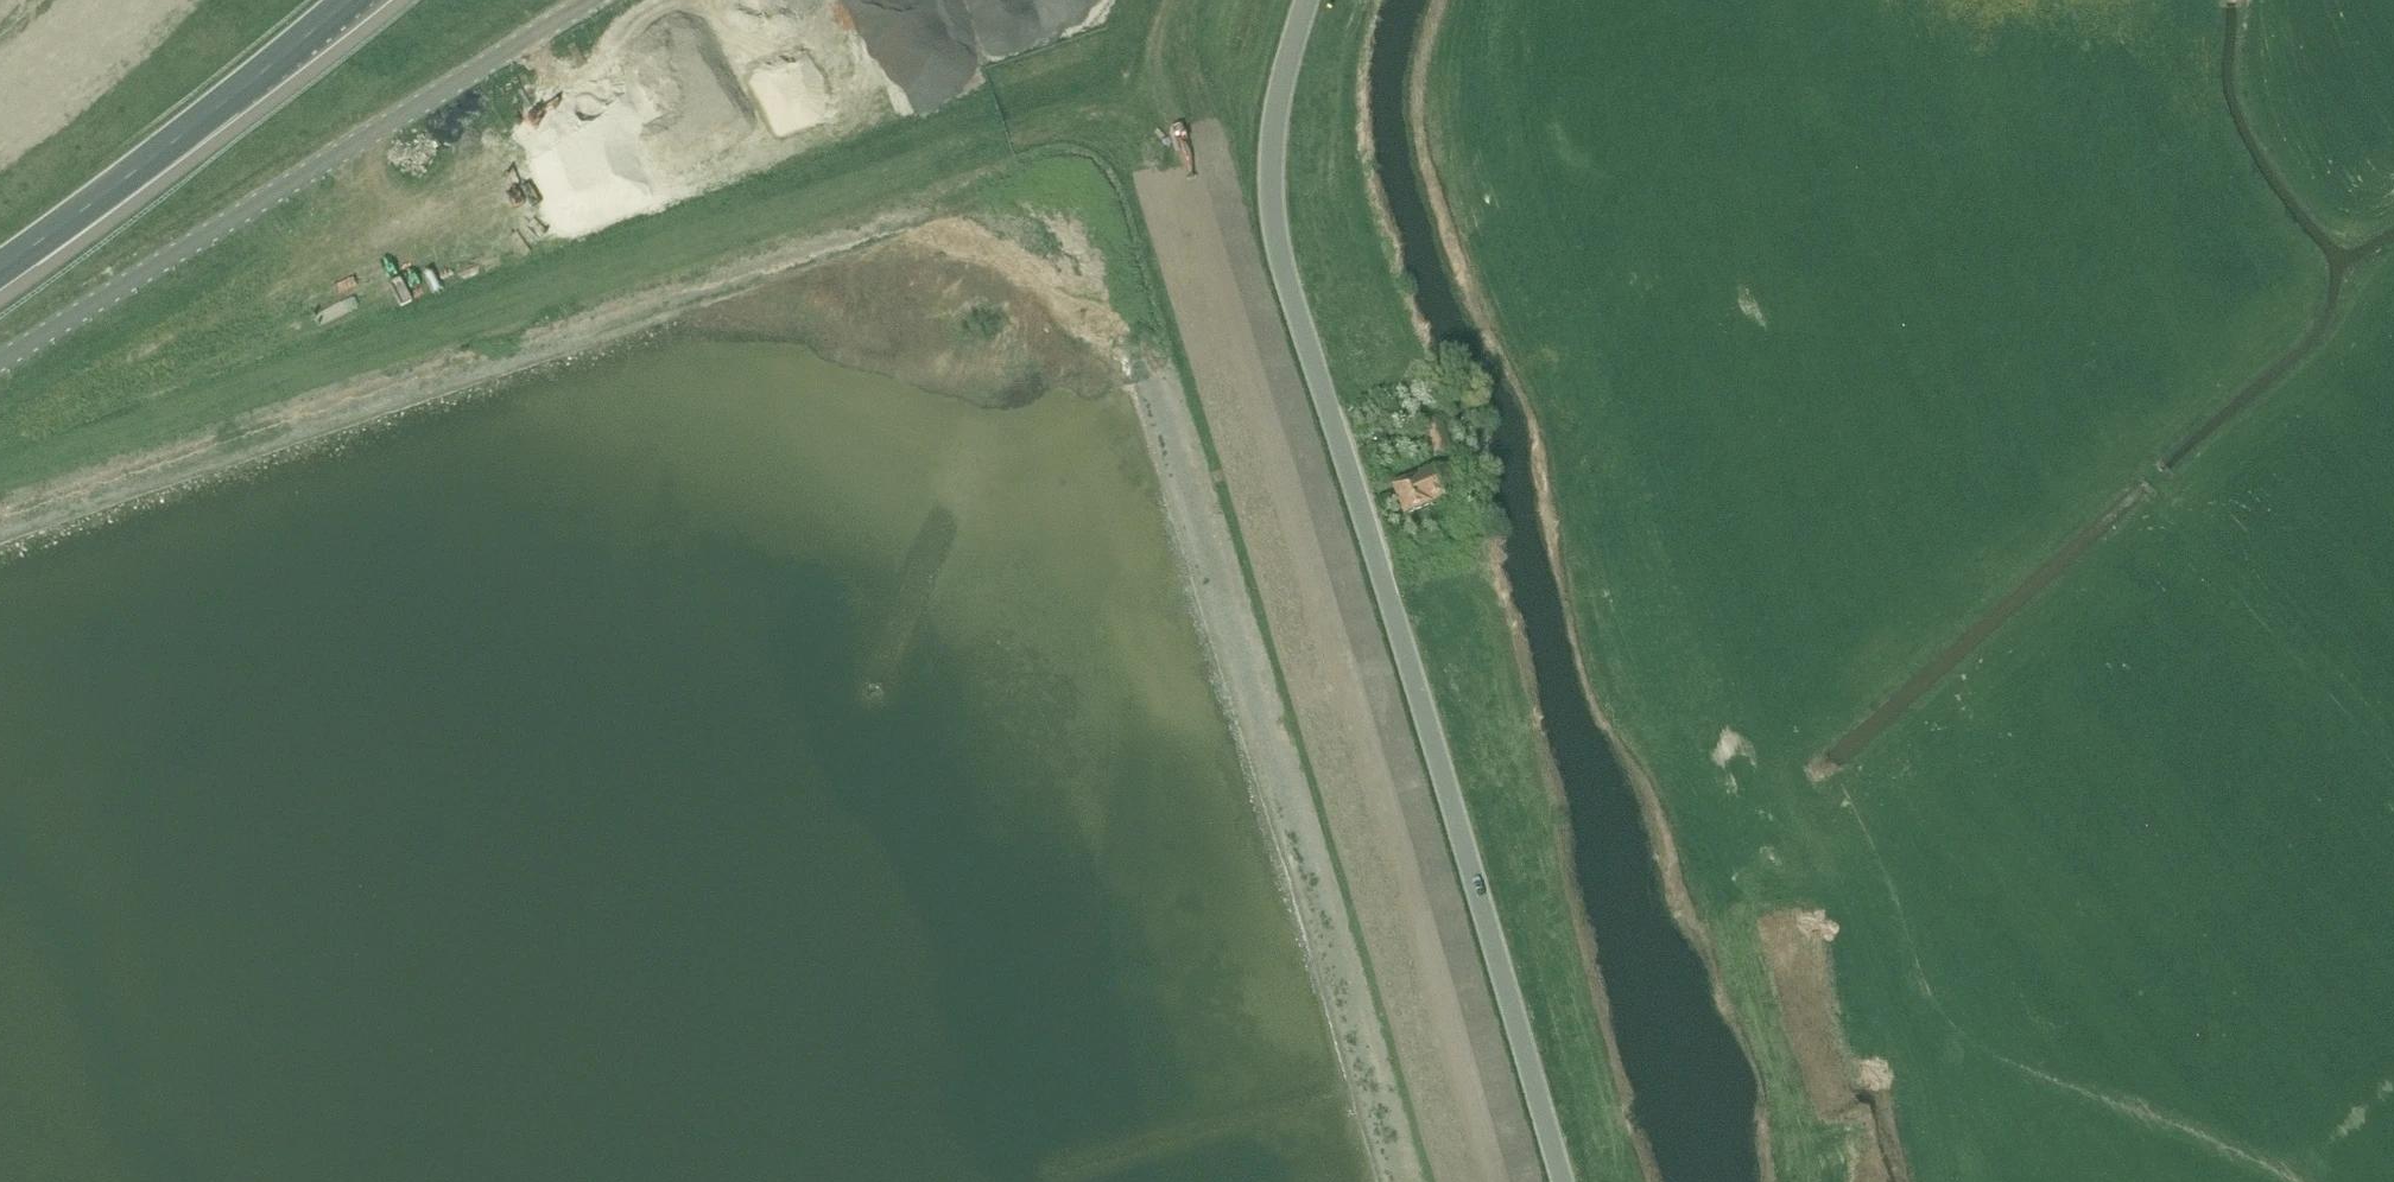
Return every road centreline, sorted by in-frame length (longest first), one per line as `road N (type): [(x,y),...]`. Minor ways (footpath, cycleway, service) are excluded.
road 1 (tertiary): [(1559,1181),(1272,230),(1269,154),(1308,0)]
road 2 (unclassified): [(0,358),(587,0)]
road 3 (motorway): [(0,262),(245,86),(349,0)]

